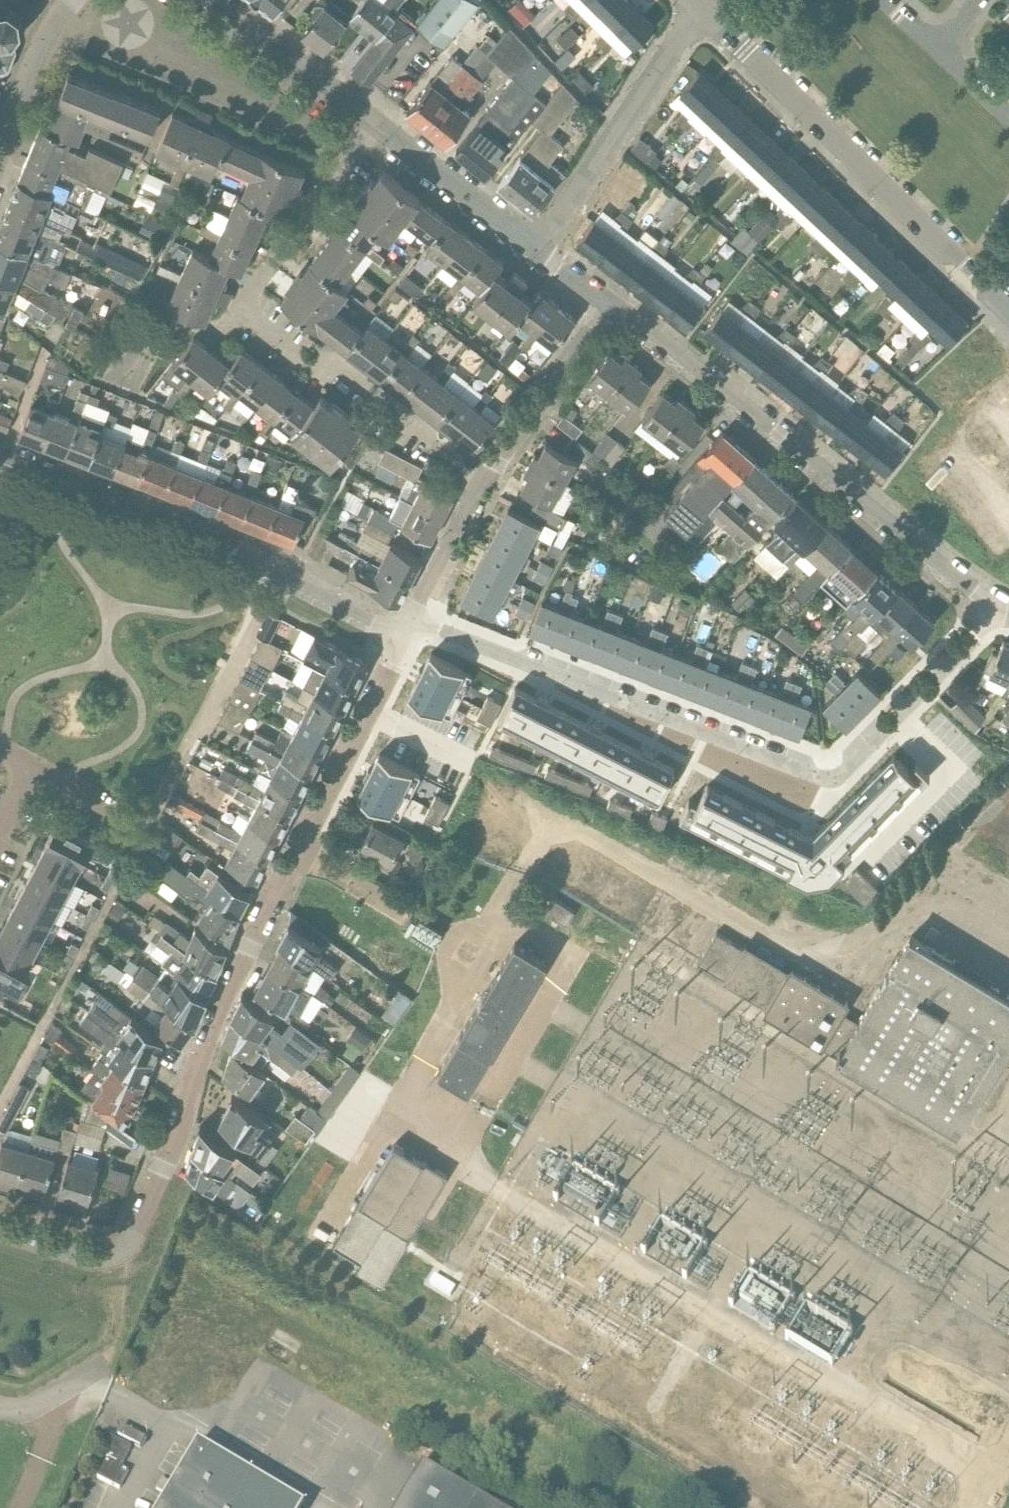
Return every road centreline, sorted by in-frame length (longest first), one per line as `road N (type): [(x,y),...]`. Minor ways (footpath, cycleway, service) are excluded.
road 1 (residential): [(407,638),(238,972),(140,1229),(118,1254),(102,1257),(0,1228)]
road 2 (residential): [(418,617),(829,773),(854,762),(1000,610)]
road 3 (residential): [(488,479),(250,309),(381,127)]
road 4 (residential): [(1000,610),(610,308)]
road 5 (residential): [(0,458),(170,524),(407,638)]
road 6 (residential): [(1008,307),(698,8)]
road 7 (residential): [(540,251),(698,8)]
road 8 (residential): [(488,479),(610,308)]
road 9 (residential): [(381,127),(216,0)]
road 10 (residential): [(540,251),(381,127)]
road 11 (residential): [(0,154),(72,0)]
road 12 (residential): [(418,617),(488,479)]

